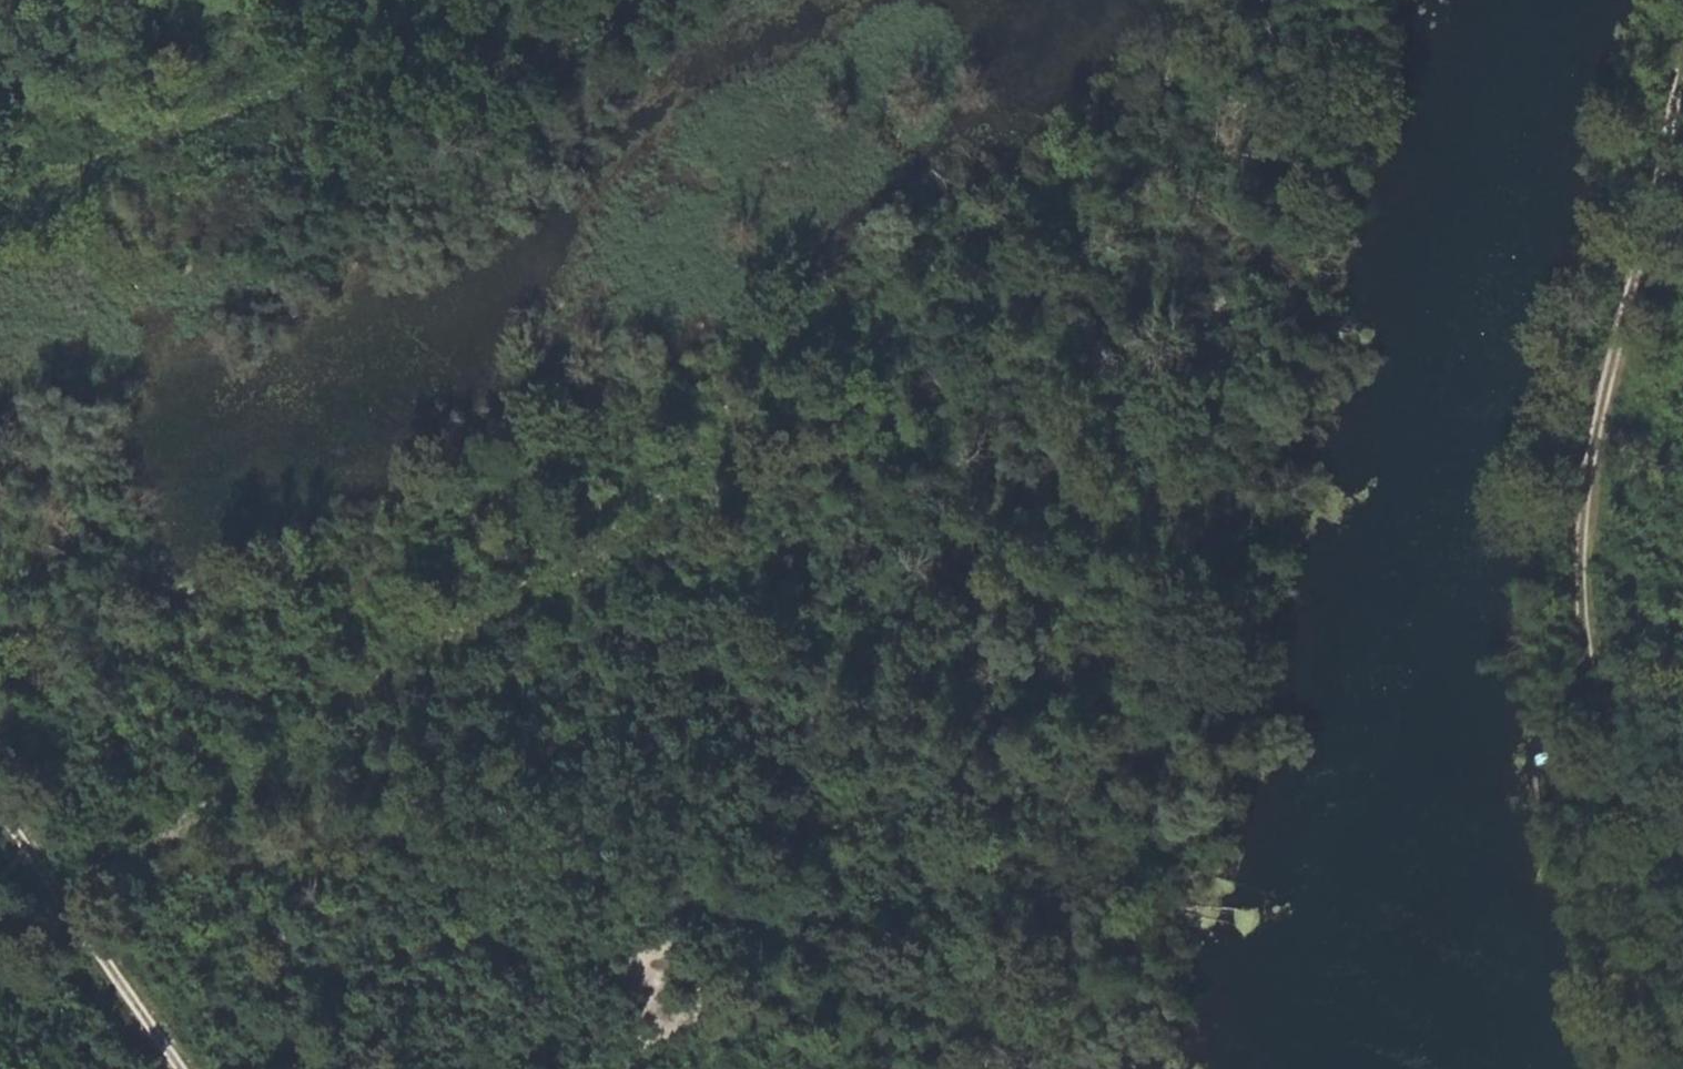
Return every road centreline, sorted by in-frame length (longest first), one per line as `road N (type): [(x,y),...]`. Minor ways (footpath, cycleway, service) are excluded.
road 1 (track): [(1682,157),(1601,464),(1588,558),(1591,653),(1633,772),(1682,838)]
road 2 (track): [(197,1068),(0,793)]

